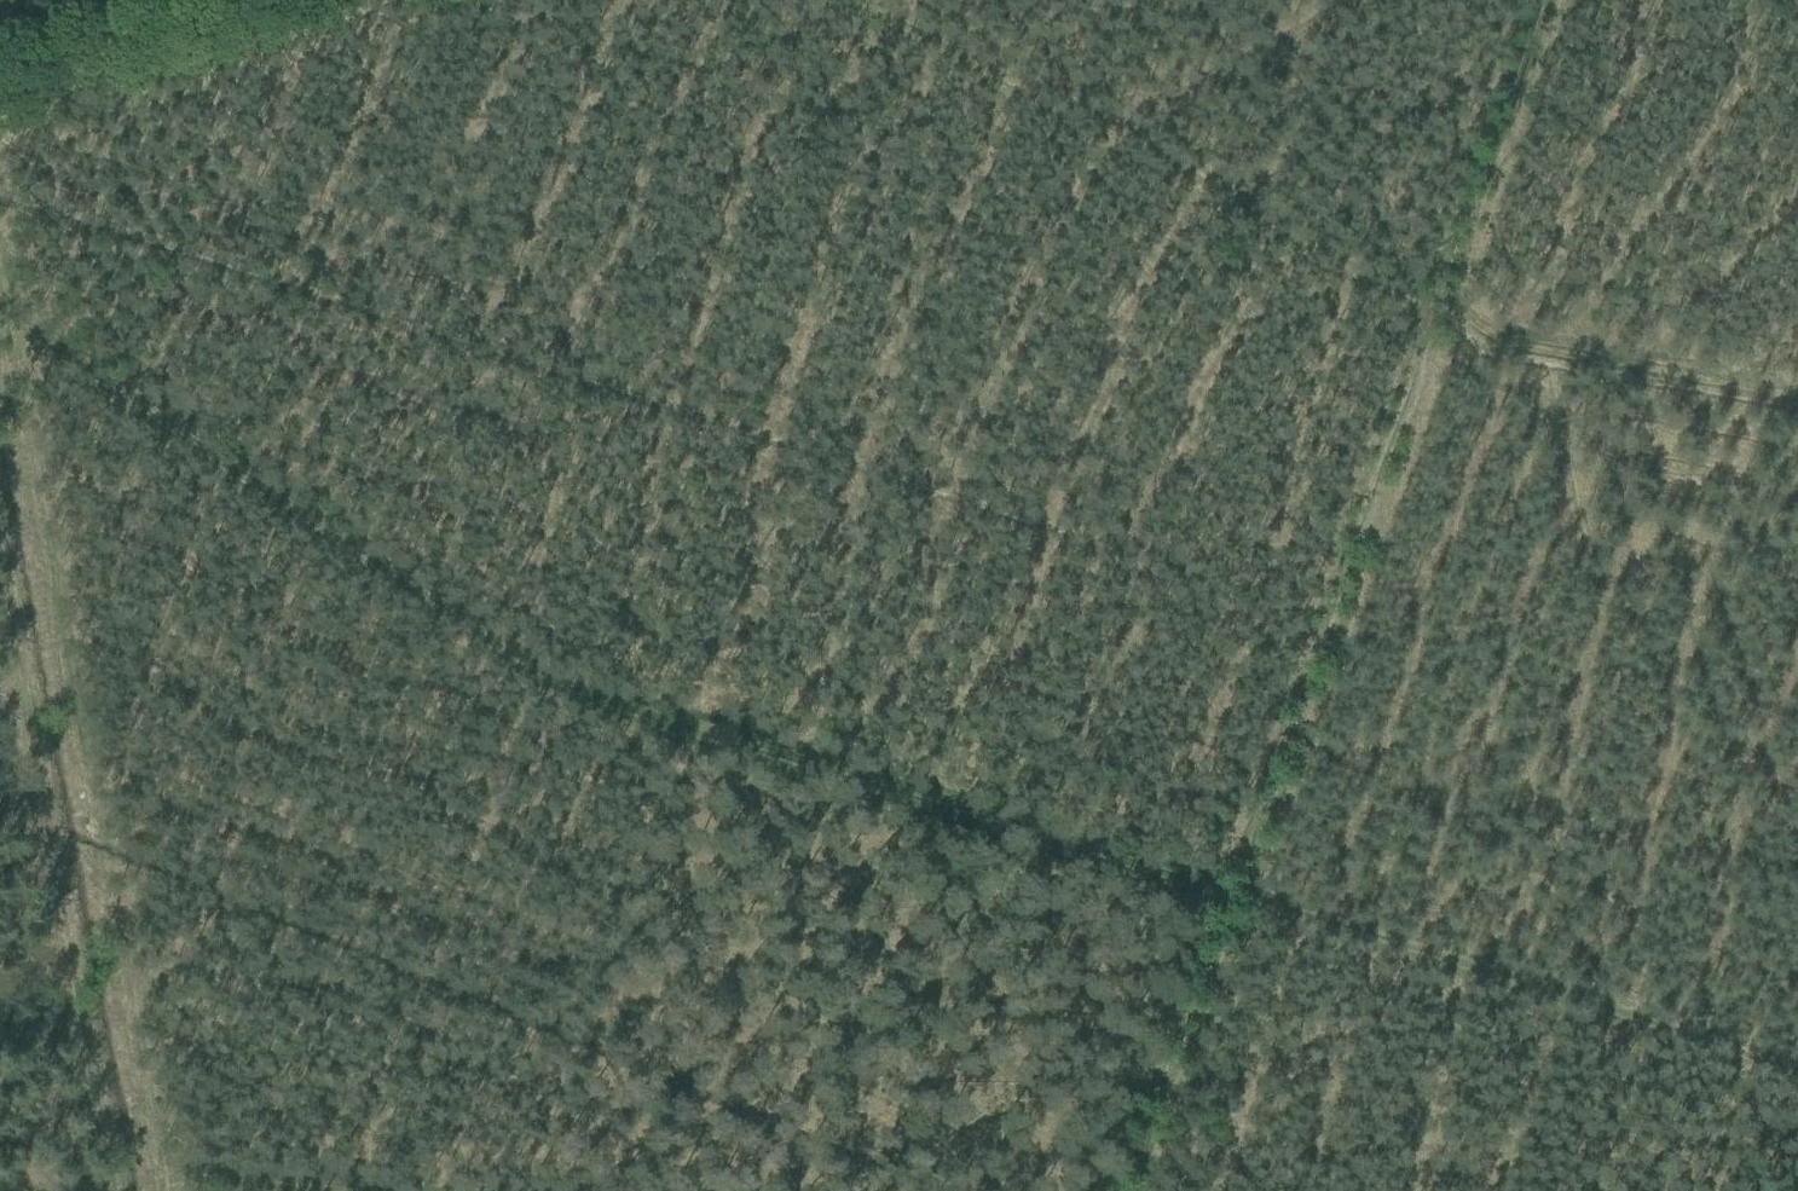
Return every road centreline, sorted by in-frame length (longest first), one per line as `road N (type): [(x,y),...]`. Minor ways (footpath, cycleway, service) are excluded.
road 1 (track): [(0,368),(514,665),(1207,907),(1797,1078)]
road 2 (track): [(0,44),(155,0)]

